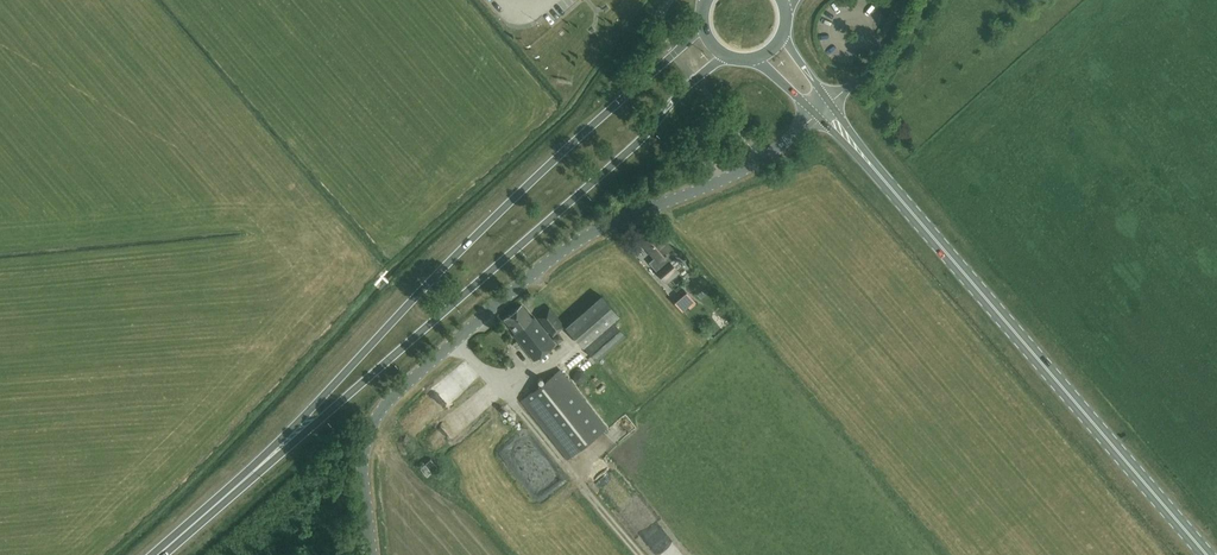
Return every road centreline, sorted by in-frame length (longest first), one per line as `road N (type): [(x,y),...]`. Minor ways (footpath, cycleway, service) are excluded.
road 1 (unclassified): [(372,554),(365,453),(388,404),(549,263),(620,222),(748,171),(818,119)]
road 2 (trunk): [(702,26),(433,279),(260,466)]
road 3 (trunk): [(260,466),(415,339),(727,58)]
road 4 (primary): [(1207,554),(862,153)]
road 5 (track): [(642,554),(458,341)]
road 6 (trunk): [(158,554),(260,466)]

